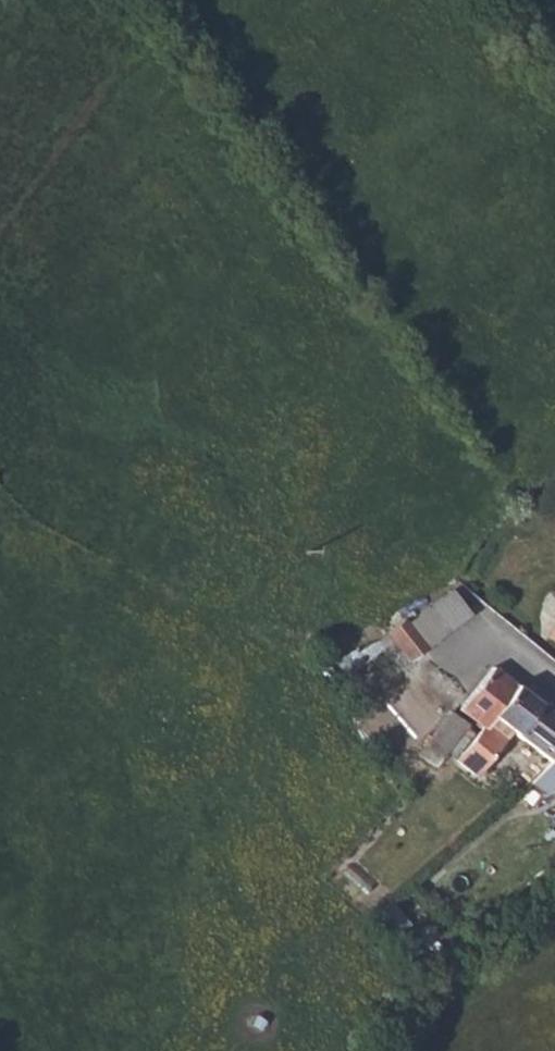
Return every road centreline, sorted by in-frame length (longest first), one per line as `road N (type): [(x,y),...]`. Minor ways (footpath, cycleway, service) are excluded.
road 1 (track): [(554,881),(359,1050)]

